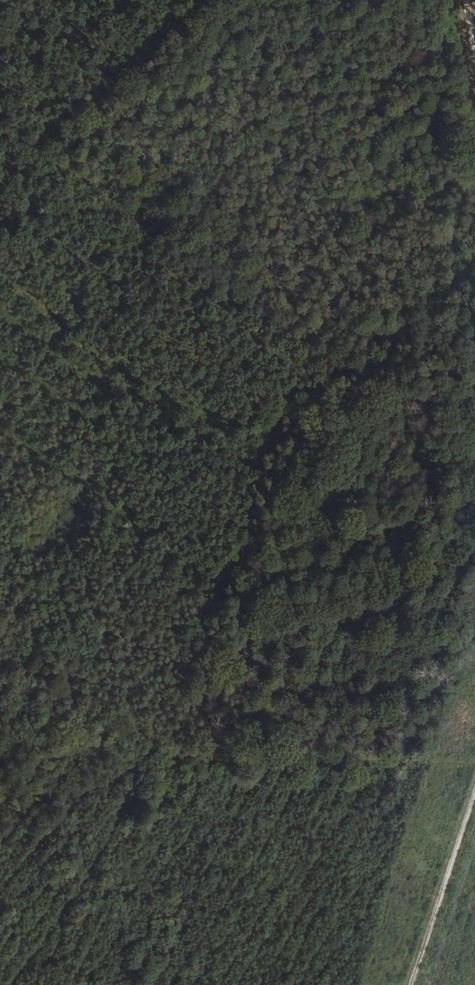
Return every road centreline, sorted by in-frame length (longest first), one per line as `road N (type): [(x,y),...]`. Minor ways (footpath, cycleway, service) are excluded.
road 1 (track): [(474,790),(410,984)]

